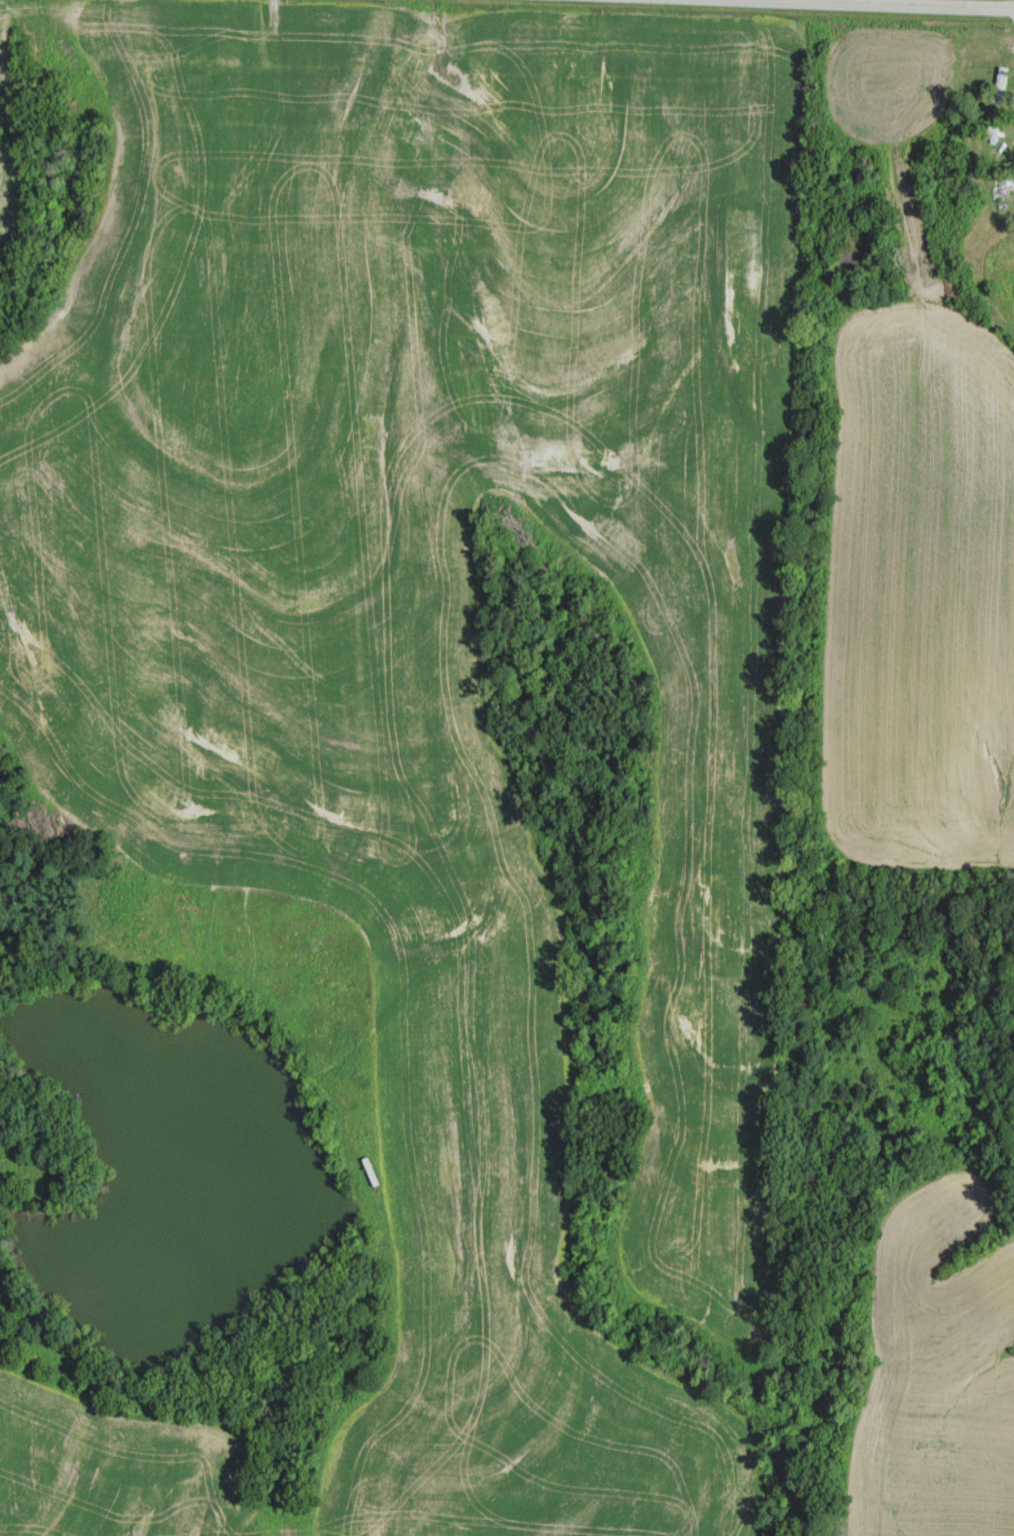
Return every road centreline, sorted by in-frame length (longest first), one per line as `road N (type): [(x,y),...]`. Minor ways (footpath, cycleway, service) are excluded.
road 1 (tertiary): [(1013,5),(836,0)]

